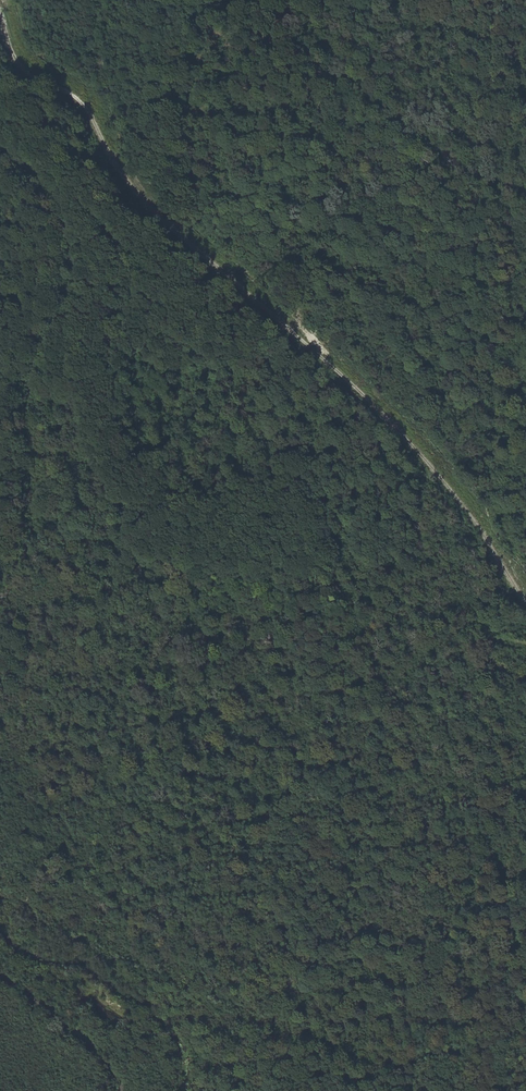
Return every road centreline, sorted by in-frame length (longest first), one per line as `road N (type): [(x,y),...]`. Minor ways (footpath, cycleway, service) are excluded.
road 1 (track): [(525,603),(450,489),(355,384),(150,207),(75,95),(21,67),(0,7)]

